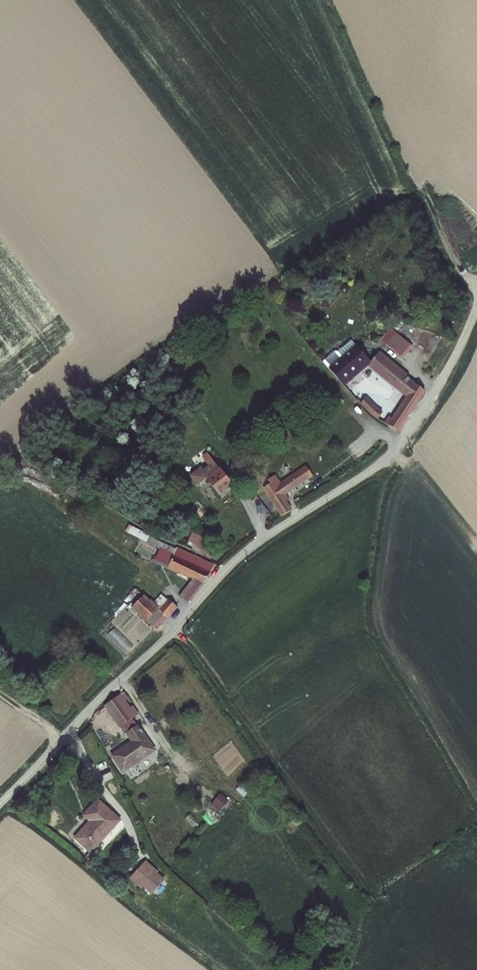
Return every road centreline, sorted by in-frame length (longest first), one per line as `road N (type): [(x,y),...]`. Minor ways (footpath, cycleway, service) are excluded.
road 1 (unclassified): [(476,309),(440,383),(389,454),(241,555),(0,803)]

